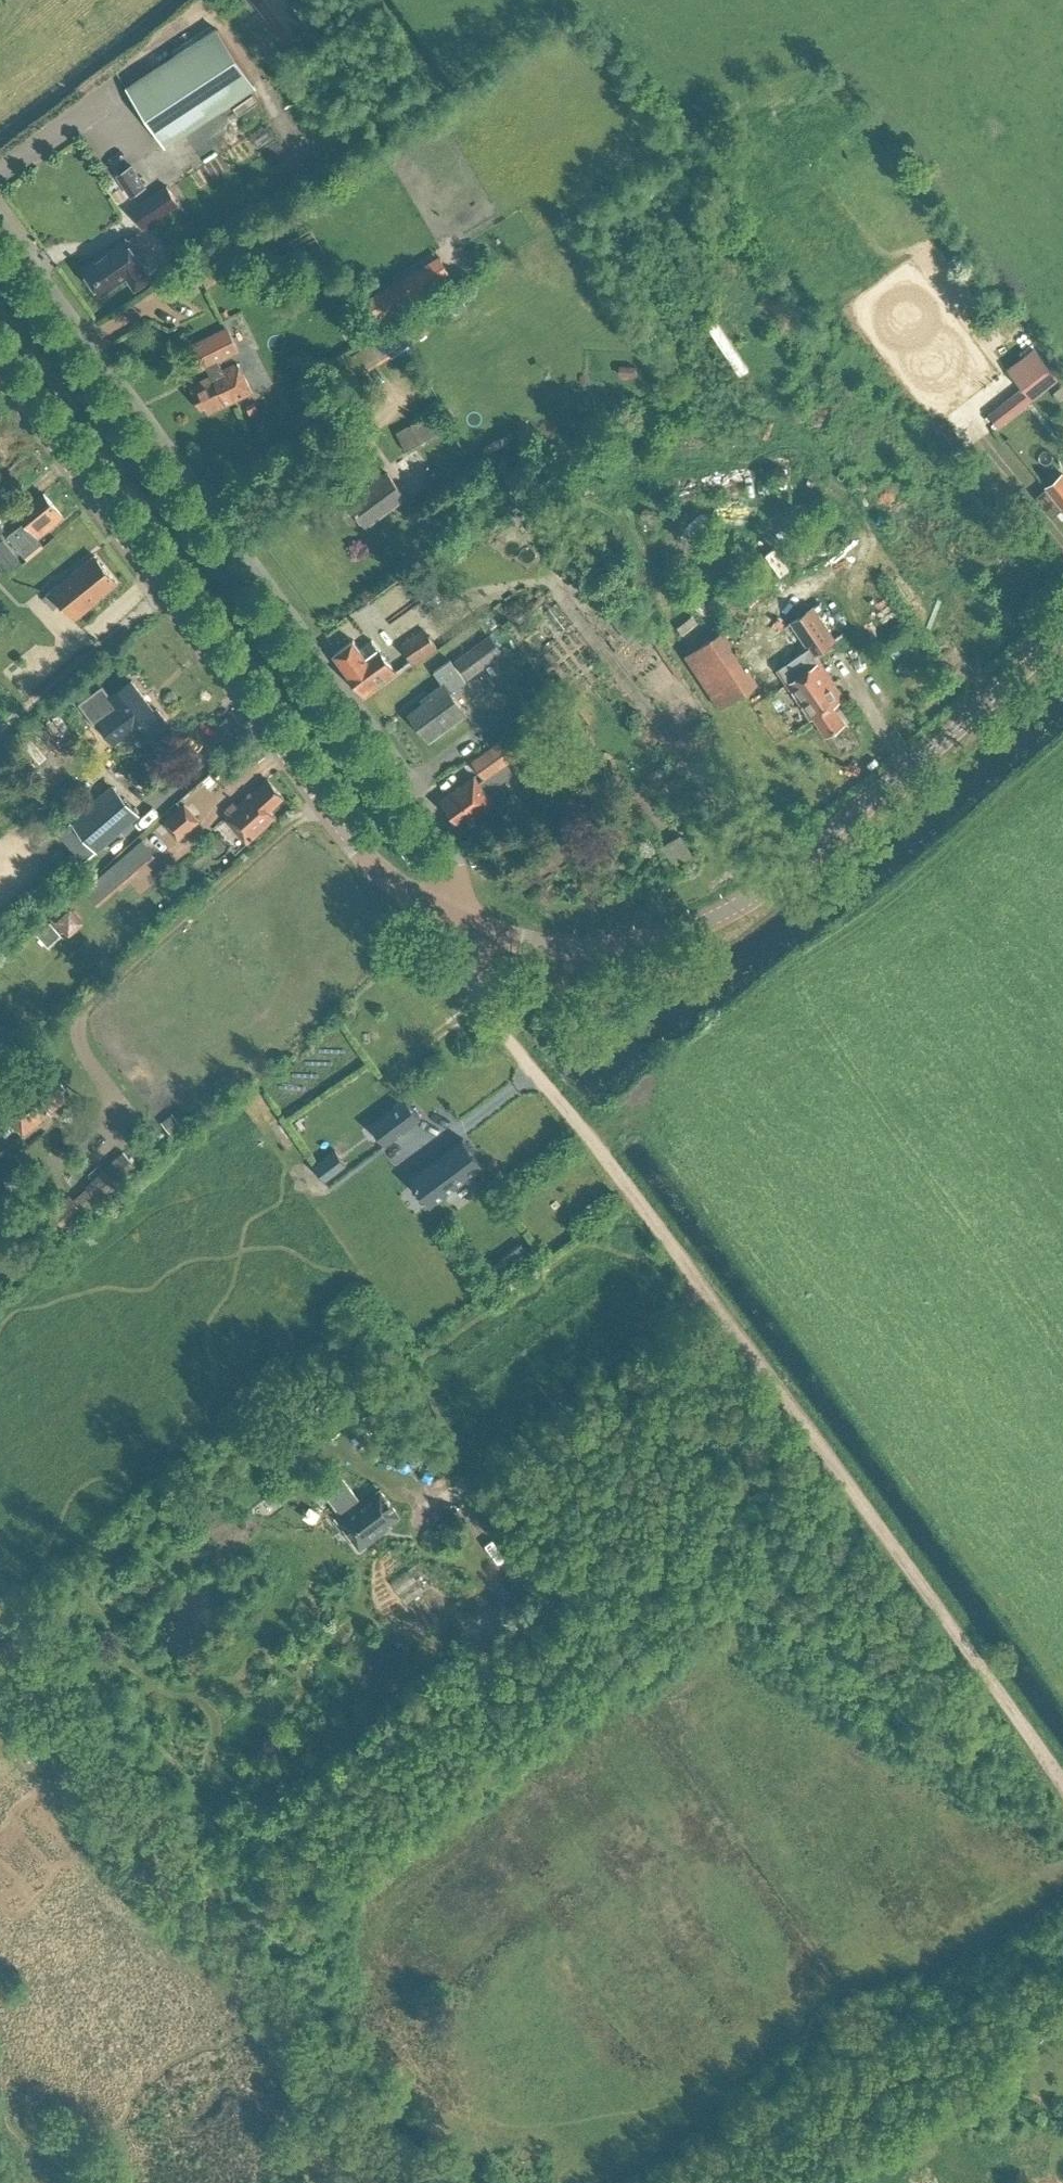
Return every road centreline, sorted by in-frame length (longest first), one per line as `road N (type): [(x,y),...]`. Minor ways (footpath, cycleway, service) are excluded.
road 1 (track): [(1062,1781),(953,1618),(581,1123),(482,1006)]
road 2 (unclassified): [(451,913),(449,831),(429,797),(0,230)]
road 3 (tertiary): [(451,913),(373,862),(336,821),(0,369)]
road 4 (tertiary): [(487,930),(594,945),(699,924),(765,885),(895,781),(1062,631)]
road 5 (track): [(0,168),(203,0)]

